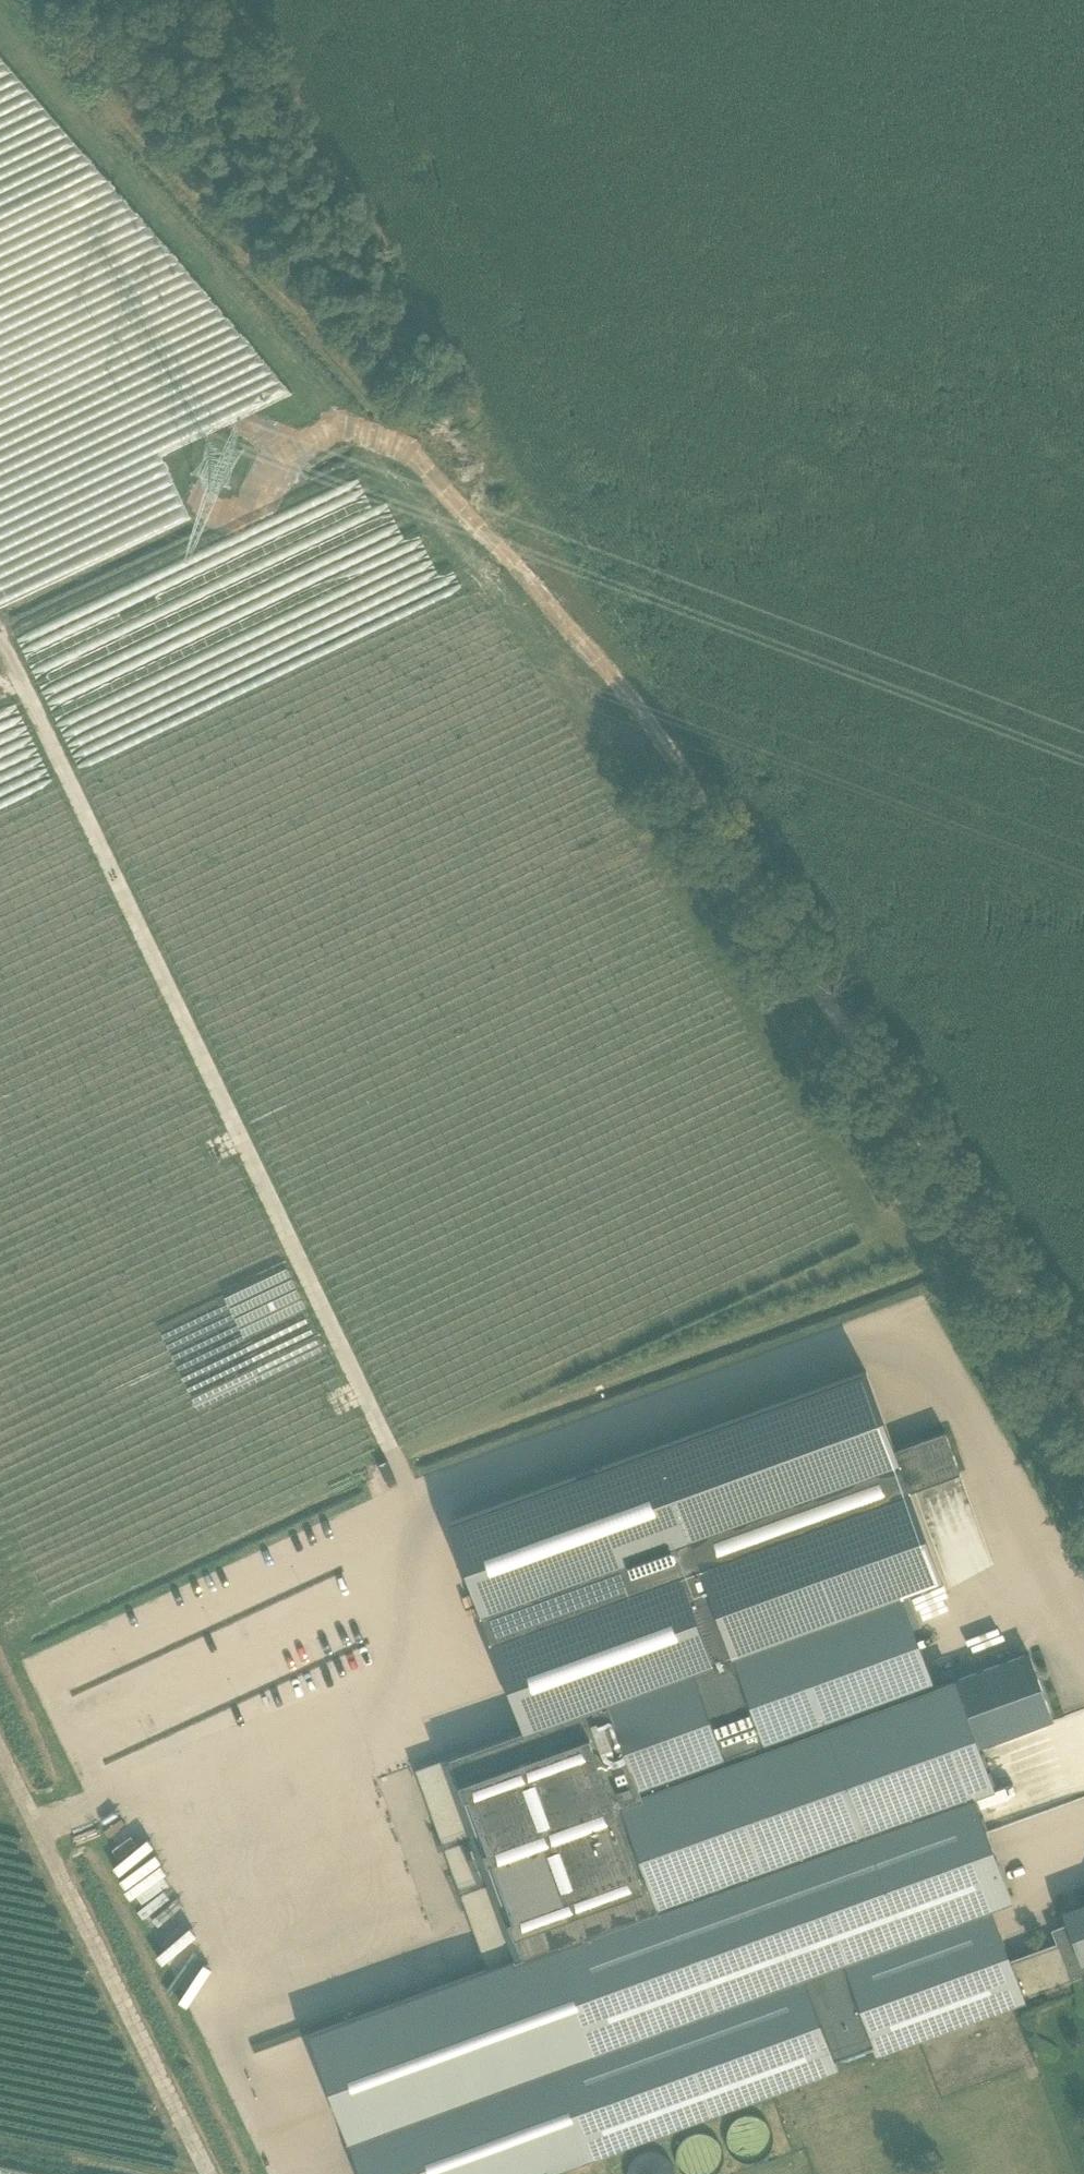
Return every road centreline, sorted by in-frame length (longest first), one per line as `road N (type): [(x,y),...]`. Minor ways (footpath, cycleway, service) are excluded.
road 1 (track): [(1083,1331),(27,0)]

